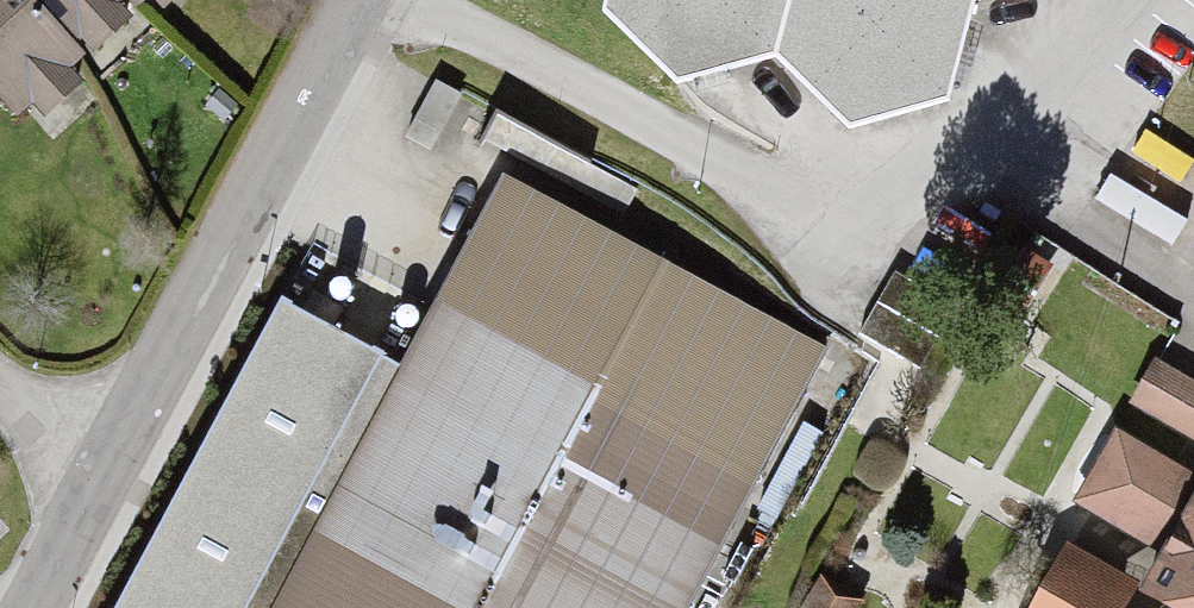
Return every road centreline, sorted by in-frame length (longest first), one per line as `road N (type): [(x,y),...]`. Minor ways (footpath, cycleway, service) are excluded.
road 1 (residential): [(125,466),(358,0)]
road 2 (residential): [(50,607),(125,466)]
road 3 (residential): [(125,466),(0,383)]

